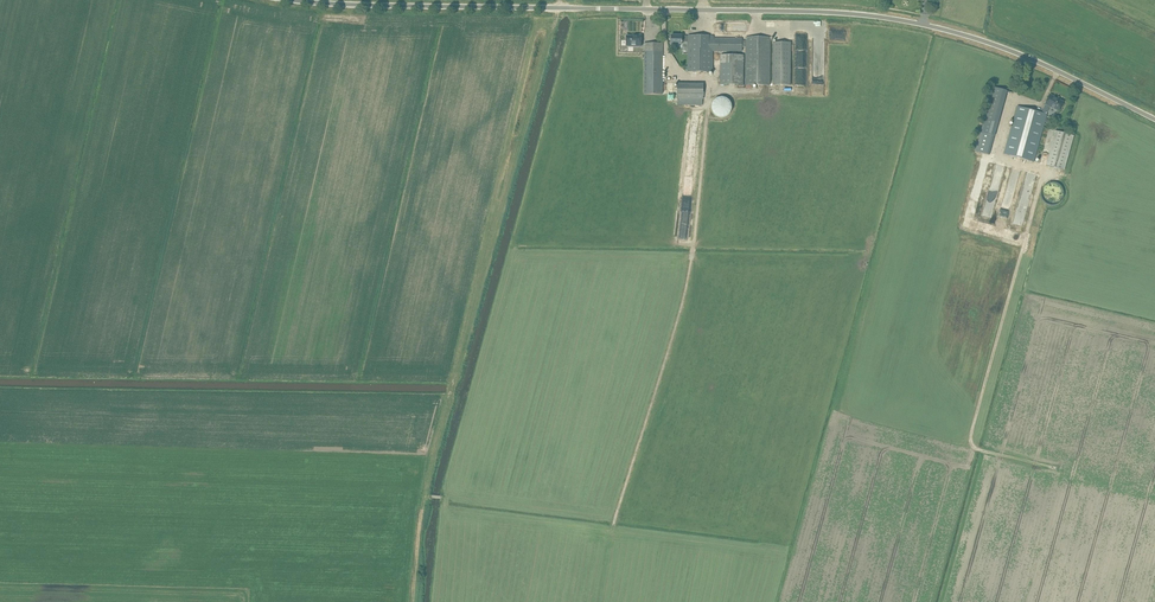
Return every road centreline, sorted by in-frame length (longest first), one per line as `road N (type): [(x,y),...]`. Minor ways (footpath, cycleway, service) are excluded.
road 1 (unclassified): [(1154,119),(1000,47),(880,17),(296,0)]

